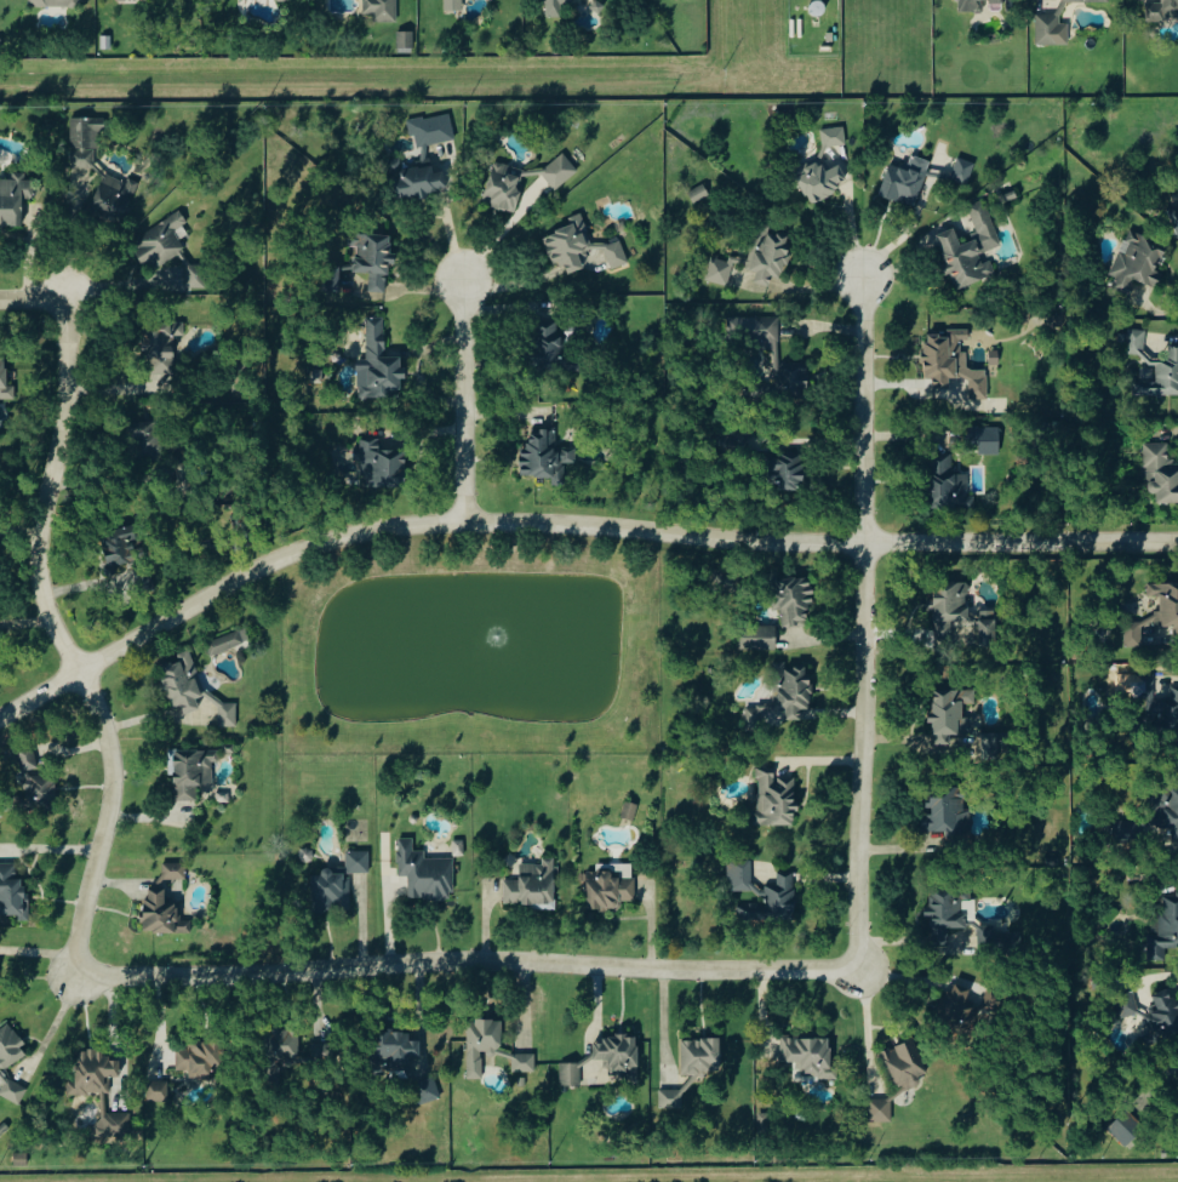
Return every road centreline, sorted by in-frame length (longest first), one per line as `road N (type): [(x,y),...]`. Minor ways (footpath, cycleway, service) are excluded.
road 1 (residential): [(0,739),(39,720),(156,627),(229,587),(318,552),(433,526),(864,543),(1177,542)]
road 2 (residential): [(75,976),(516,964),(835,976),(853,970)]
road 3 (residential): [(67,293),(41,558),(62,636),(110,723),(120,775),(75,976)]
road 4 (residential): [(864,543),(864,949),(853,970)]
road 5 (residential): [(864,279),(864,543)]
road 6 (residential): [(464,524),(462,281)]

